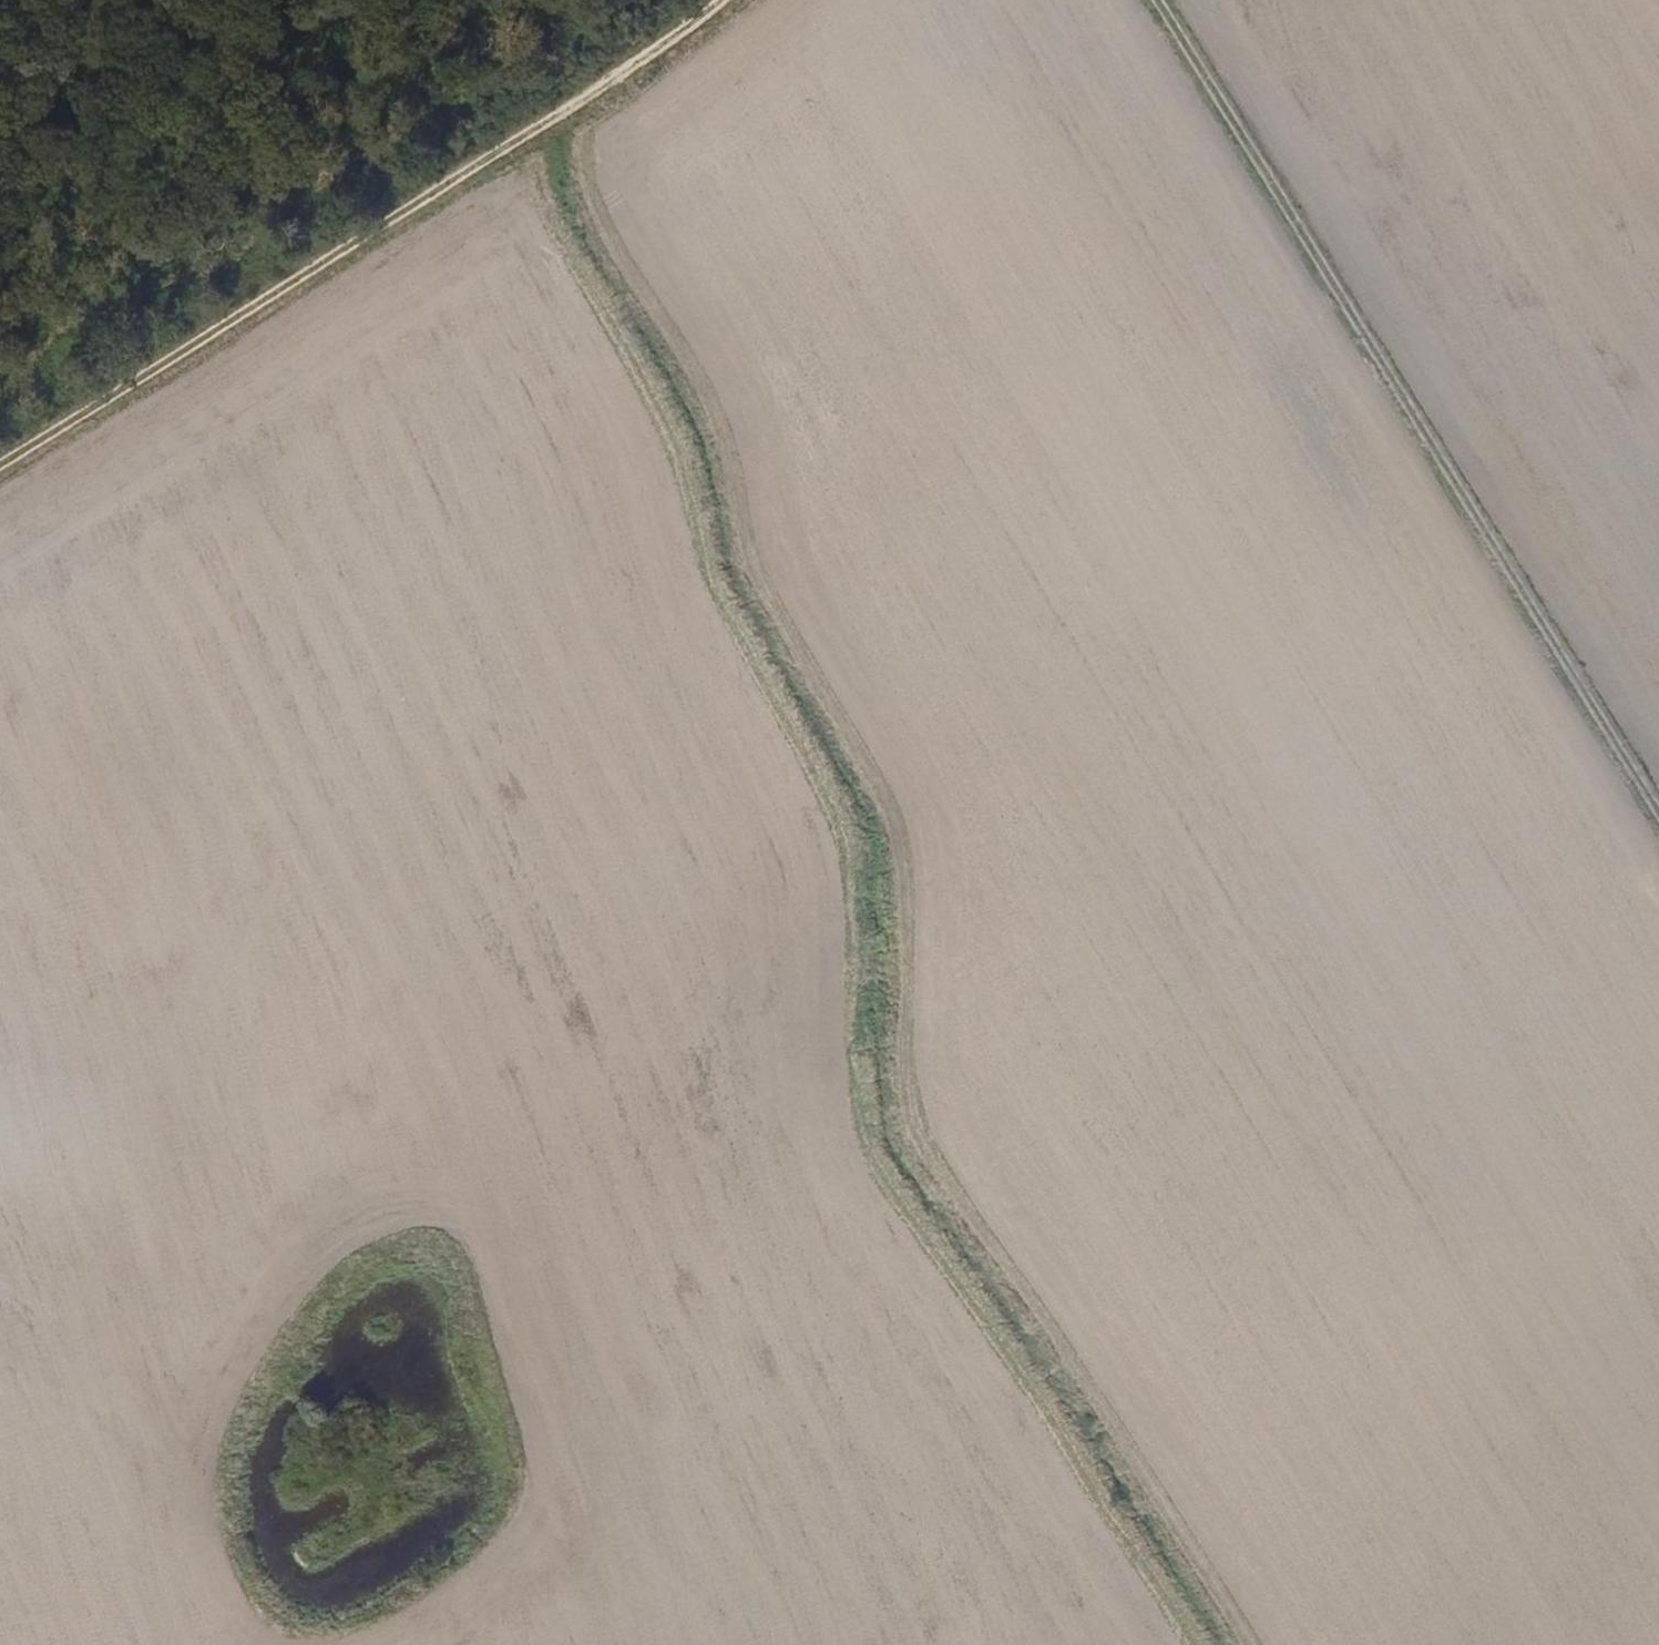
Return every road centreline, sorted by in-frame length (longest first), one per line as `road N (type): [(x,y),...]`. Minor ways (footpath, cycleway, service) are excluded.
road 1 (track): [(1157,0),(1658,811)]
road 2 (track): [(711,0),(393,215),(0,463)]

